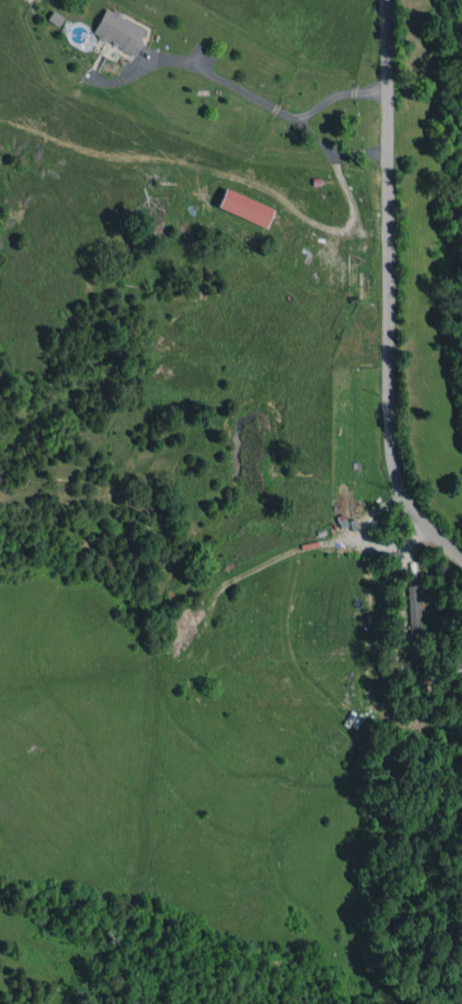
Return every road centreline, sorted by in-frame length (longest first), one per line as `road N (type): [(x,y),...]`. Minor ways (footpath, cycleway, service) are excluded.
road 1 (residential): [(461,567),(408,505),(394,460),(386,0)]

